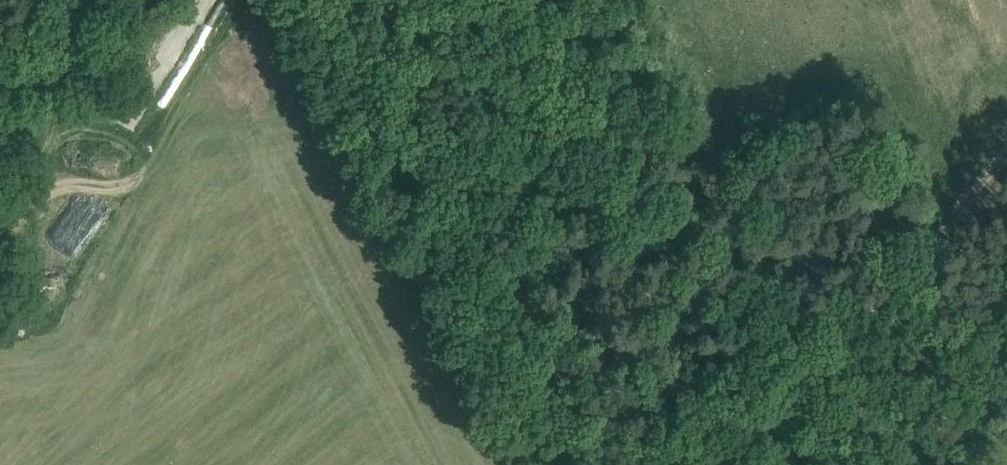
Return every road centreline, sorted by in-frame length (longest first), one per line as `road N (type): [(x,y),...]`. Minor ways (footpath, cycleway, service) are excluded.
road 1 (track): [(563,464),(370,93),(307,0)]
road 2 (track): [(708,464),(1006,173)]
road 3 (track): [(95,0),(0,264)]

